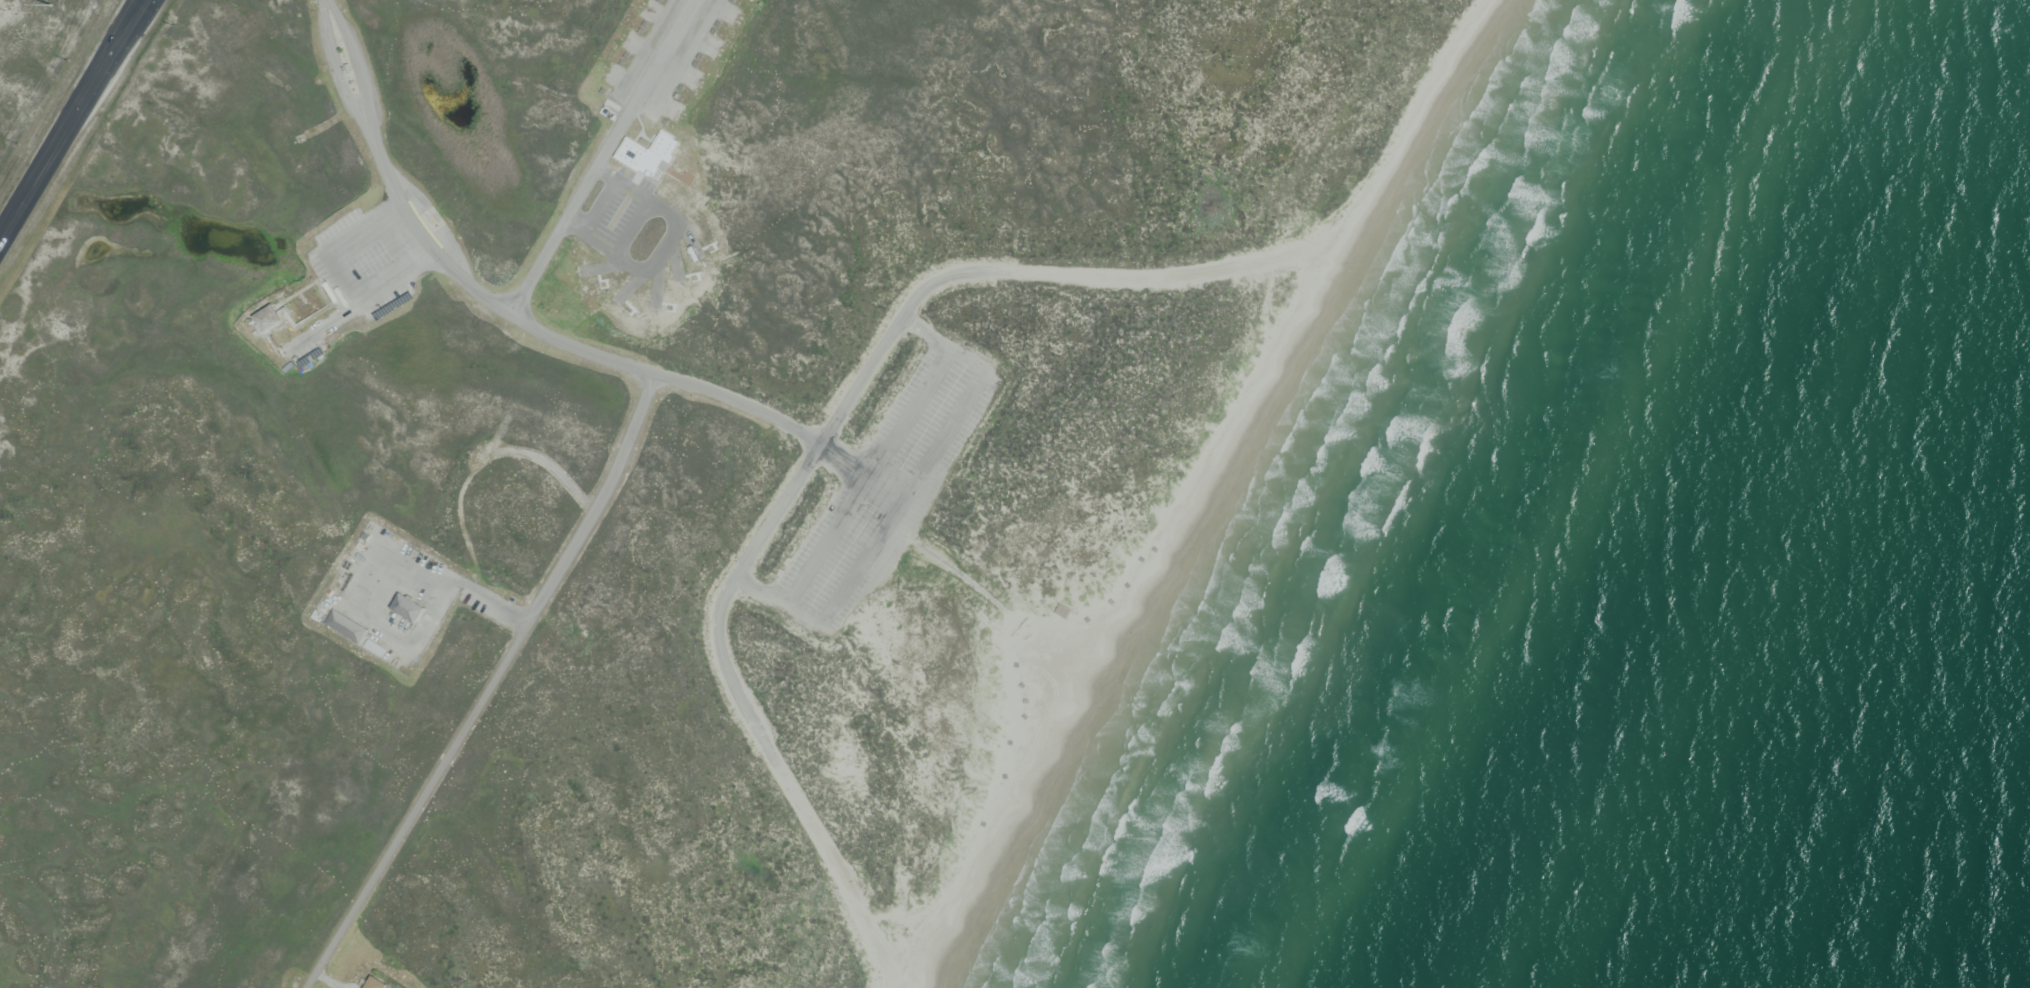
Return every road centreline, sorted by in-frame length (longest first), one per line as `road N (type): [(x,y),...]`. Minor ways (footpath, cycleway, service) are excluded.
road 1 (primary): [(0,250),(148,1)]
road 2 (track): [(858,913),(727,681)]
road 3 (track): [(972,274),(1131,281),(1231,270)]

